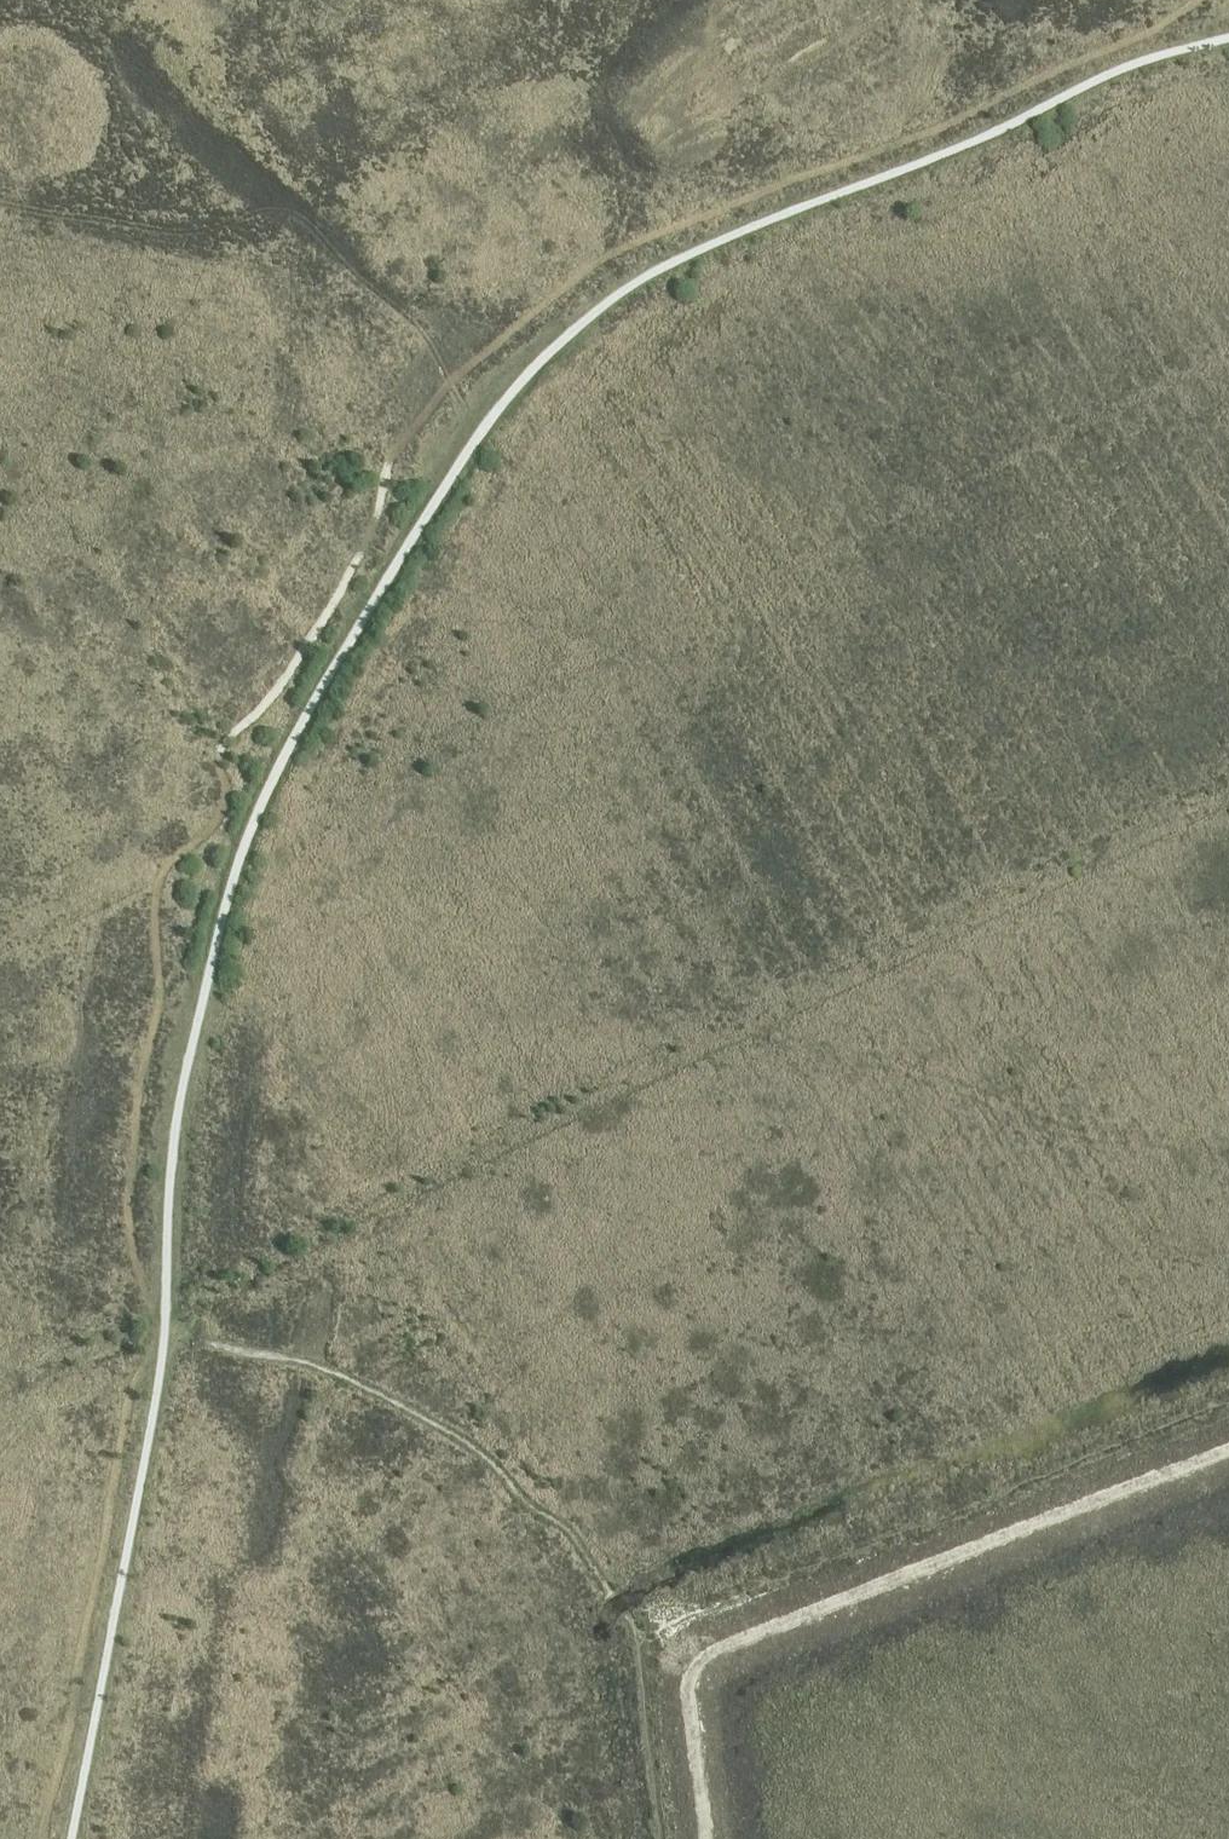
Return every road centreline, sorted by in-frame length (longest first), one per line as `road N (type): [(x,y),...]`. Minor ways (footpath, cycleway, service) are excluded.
road 1 (track): [(1228,1440),(722,1638),(692,1666)]
road 2 (track): [(692,1666),(707,1838)]

